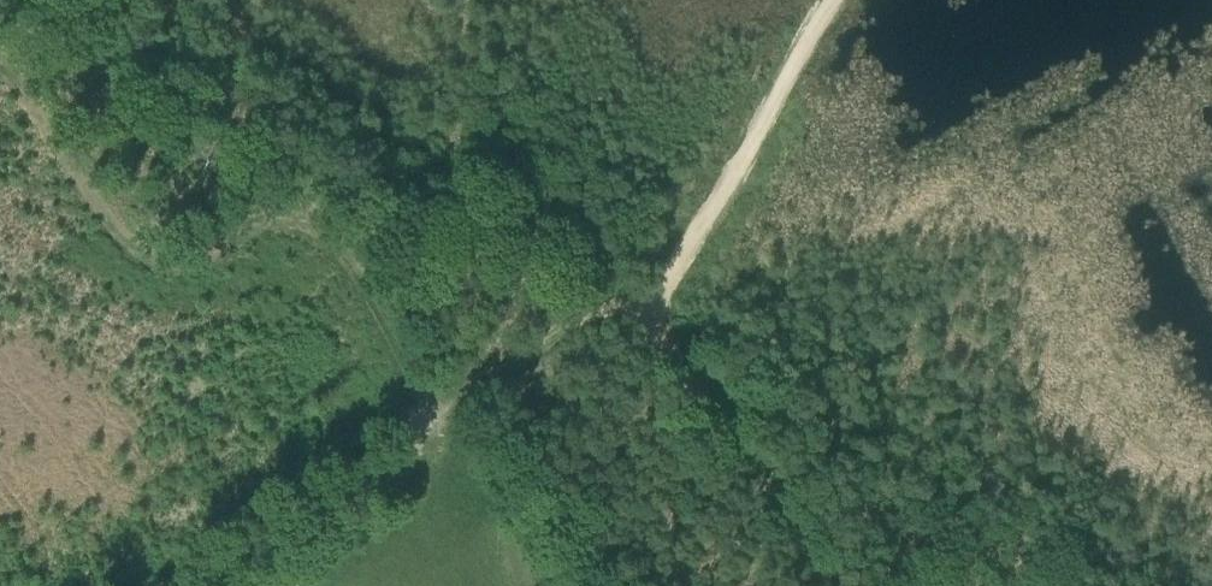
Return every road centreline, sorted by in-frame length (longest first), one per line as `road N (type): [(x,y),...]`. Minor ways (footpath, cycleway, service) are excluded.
road 1 (track): [(453,412),(325,190),(280,186),(154,268),(0,57)]
road 2 (track): [(648,300),(597,307),(548,330),(509,376),(181,585)]
road 3 (track): [(831,0),(648,300)]
road 4 (track): [(835,585),(646,313),(648,300)]

